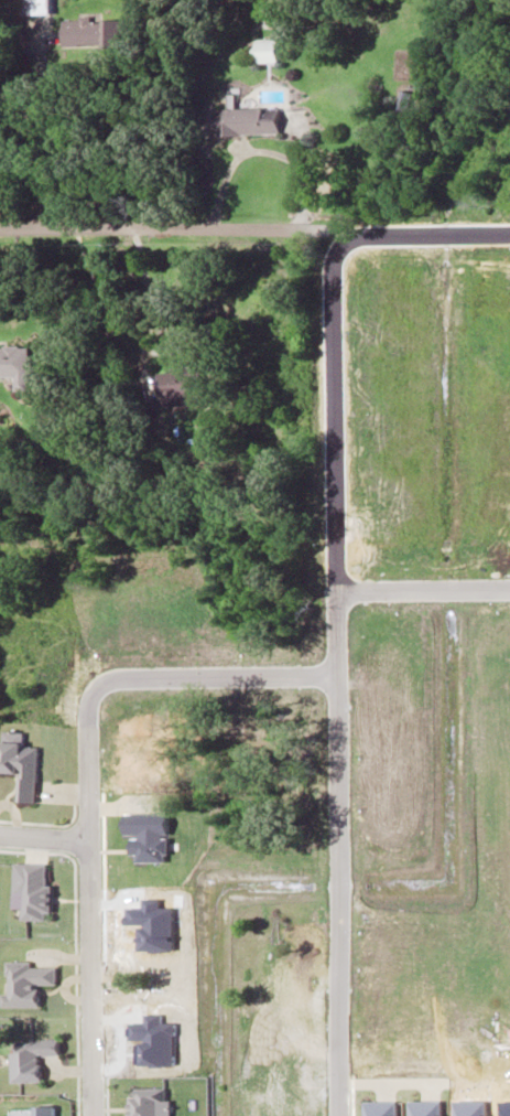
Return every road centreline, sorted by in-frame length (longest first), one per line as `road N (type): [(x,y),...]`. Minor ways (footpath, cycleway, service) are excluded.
road 1 (residential): [(0,230),(339,225)]

